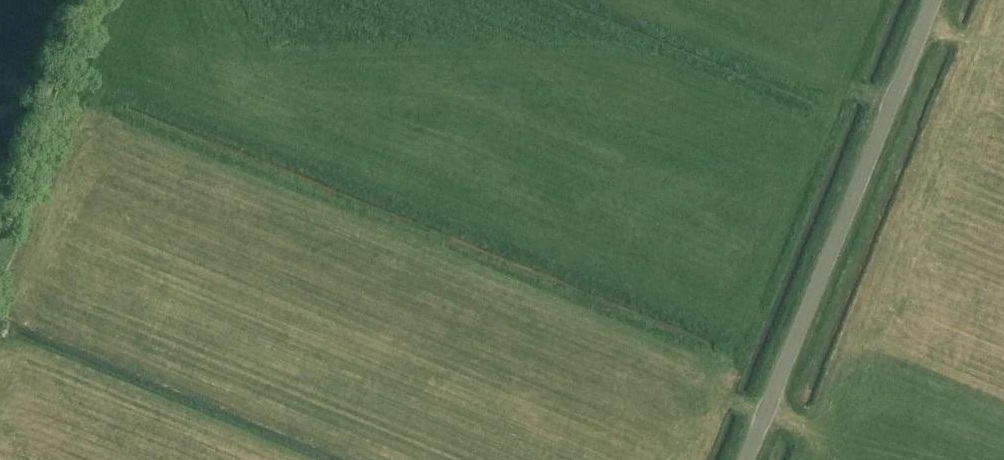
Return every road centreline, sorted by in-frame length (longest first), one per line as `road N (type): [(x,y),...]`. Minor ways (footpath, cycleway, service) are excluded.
road 1 (unclassified): [(746,459),(934,0)]
road 2 (track): [(88,0),(0,233)]

